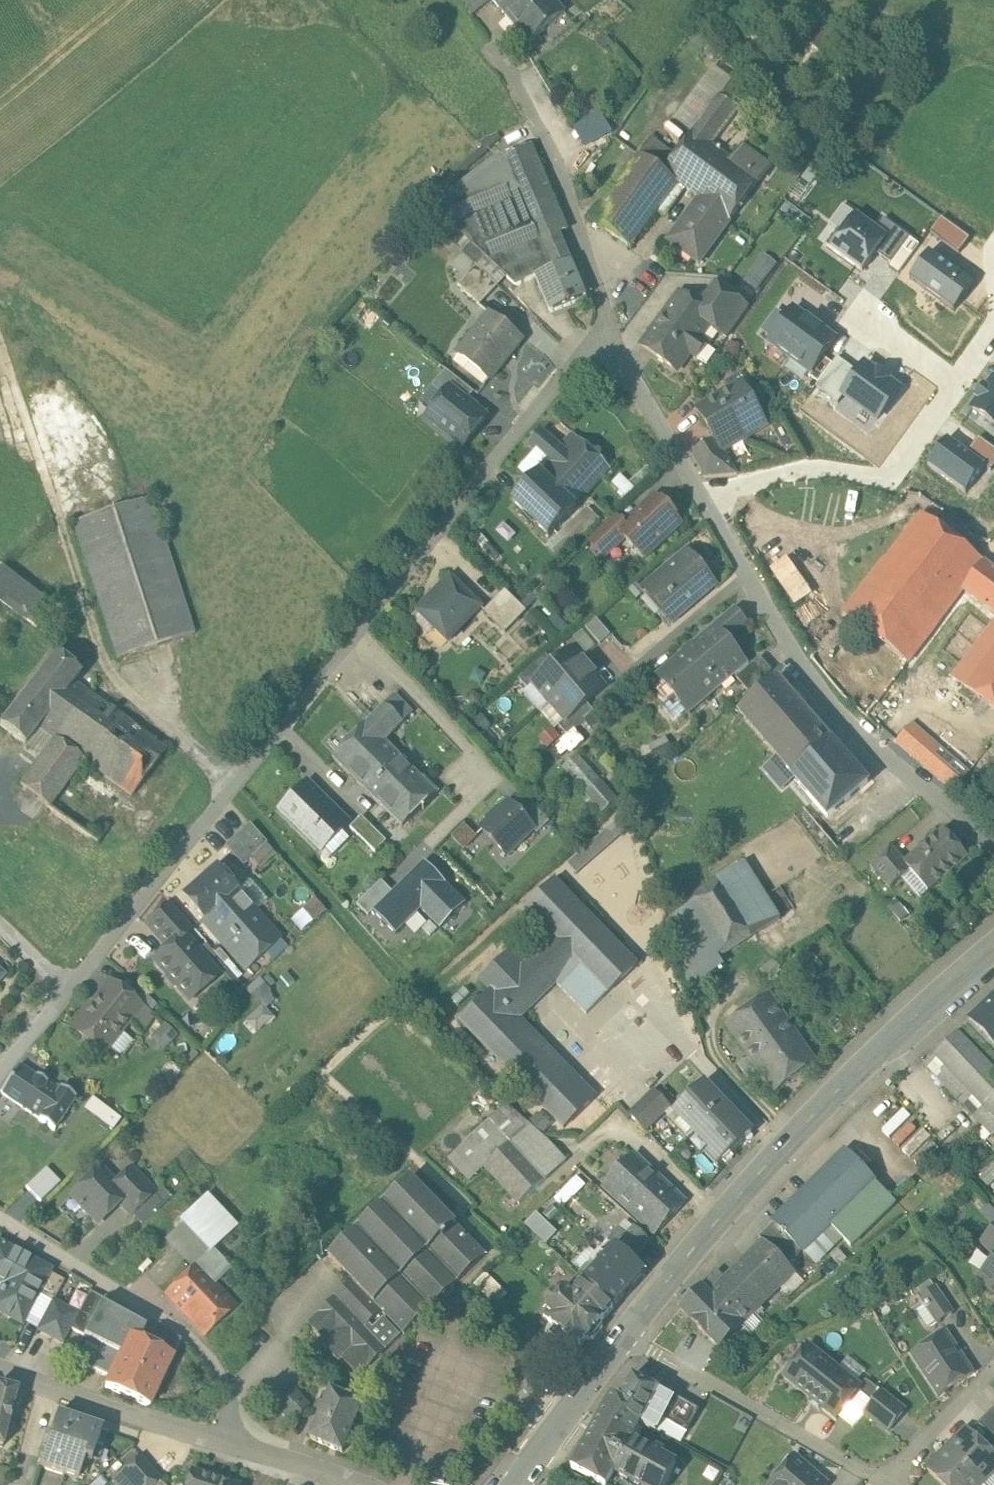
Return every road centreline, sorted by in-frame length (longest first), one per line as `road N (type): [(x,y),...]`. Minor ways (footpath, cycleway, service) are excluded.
road 1 (residential): [(66,985),(555,388),(619,337)]
road 2 (secondary): [(993,947),(790,1141),(625,1333)]
road 3 (residential): [(993,833),(839,708),(705,497)]
road 4 (residential): [(0,1220),(184,1331),(223,1377),(247,1451)]
road 5 (residential): [(893,1481),(625,1333)]
road 6 (residential): [(619,337),(556,152),(505,59)]
road 7 (residential): [(705,497),(781,473),(876,479),(948,388)]
road 8 (residential): [(247,1451),(0,1363)]
road 9 (secondary): [(625,1333),(517,1484)]
road 10 (residential): [(705,497),(619,337)]
road 11 (residential): [(893,1481),(993,1376)]

